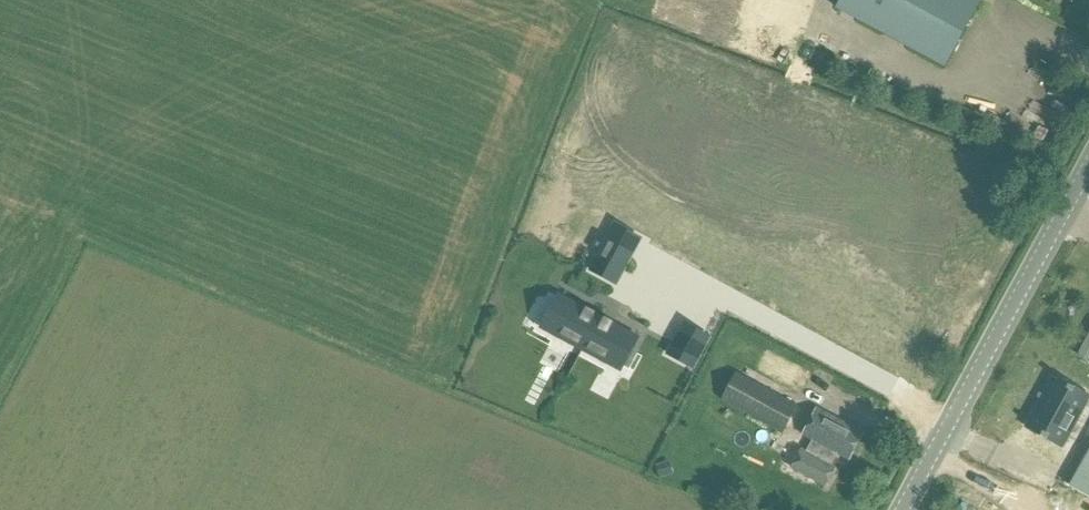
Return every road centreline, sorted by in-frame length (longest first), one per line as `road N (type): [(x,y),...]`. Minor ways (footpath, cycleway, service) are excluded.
road 1 (tertiary): [(904,509),(1088,168)]

